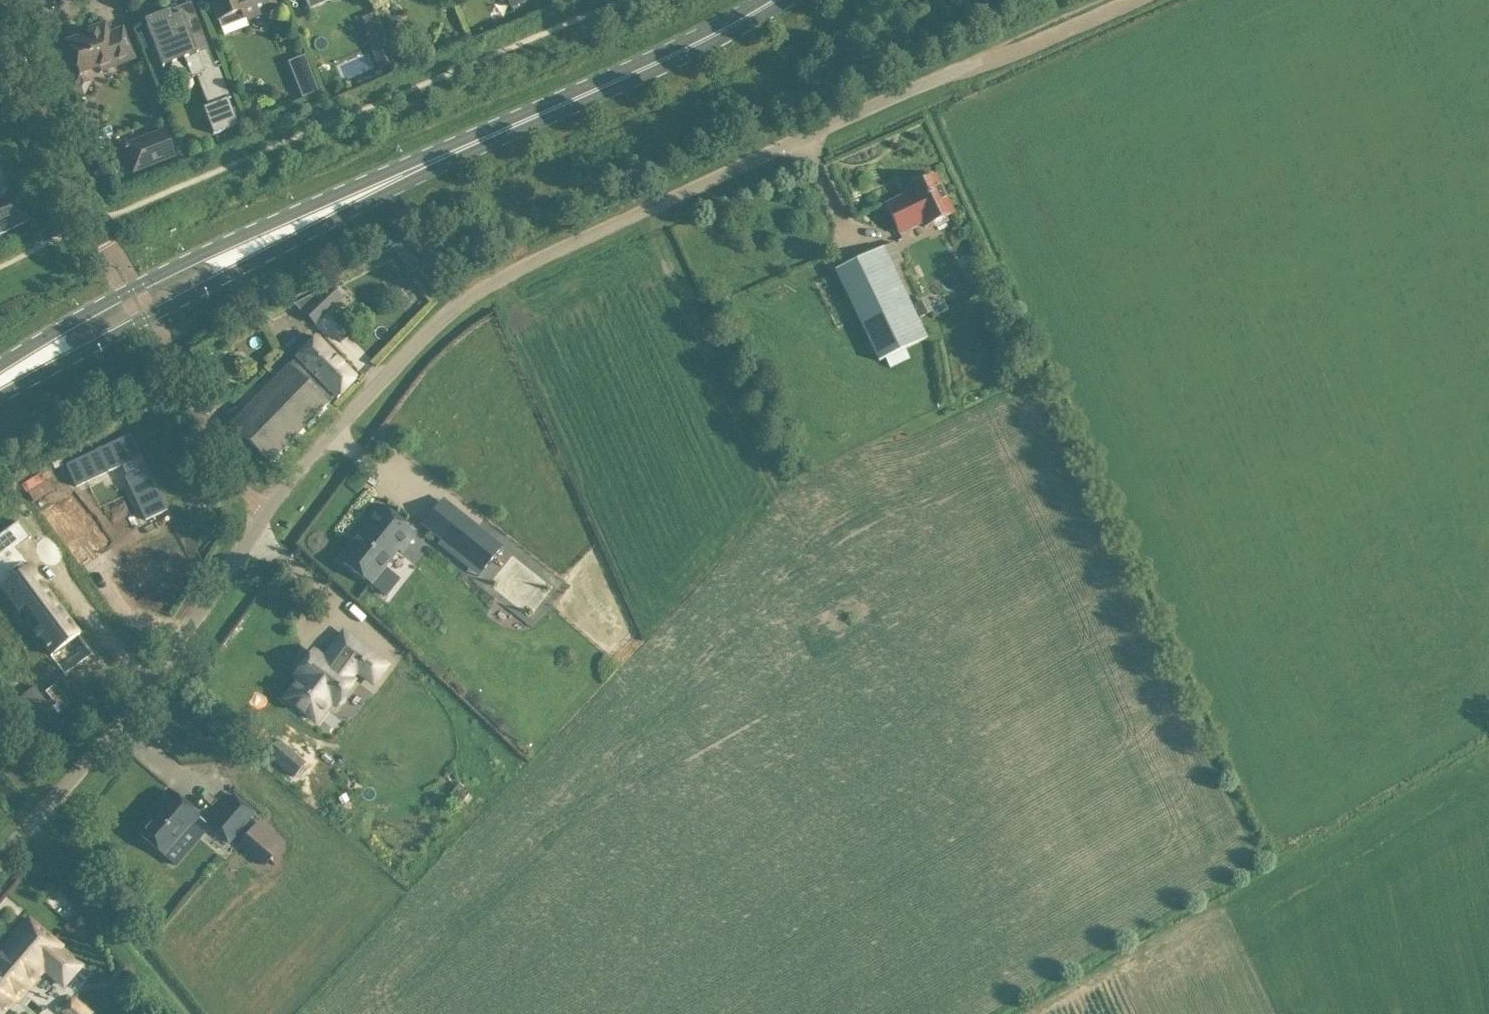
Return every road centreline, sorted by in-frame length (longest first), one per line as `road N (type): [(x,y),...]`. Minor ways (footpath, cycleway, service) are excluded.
road 1 (unclassified): [(0,831),(327,433),(446,311),(507,273),(985,59)]
road 2 (primary): [(0,396),(510,127)]
road 3 (primary): [(510,127),(449,145),(203,251),(0,365)]
road 4 (primary): [(510,127),(775,0)]
road 5 (track): [(985,59),(1118,0)]

